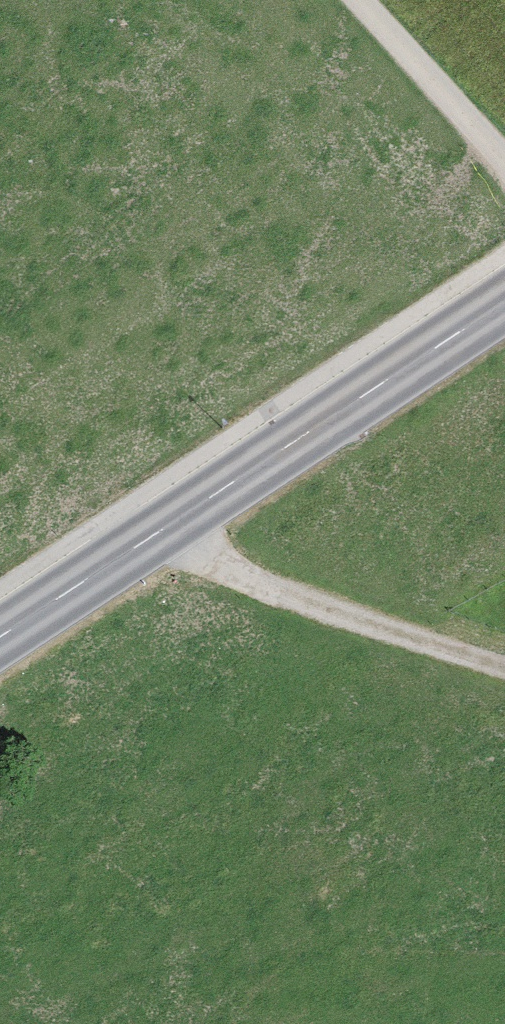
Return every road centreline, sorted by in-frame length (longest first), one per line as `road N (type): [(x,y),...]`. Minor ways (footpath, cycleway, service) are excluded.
road 1 (tertiary): [(504,299),(0,637)]
road 2 (track): [(504,666),(239,573),(205,555),(174,521)]
road 3 (track): [(347,0),(504,167)]

